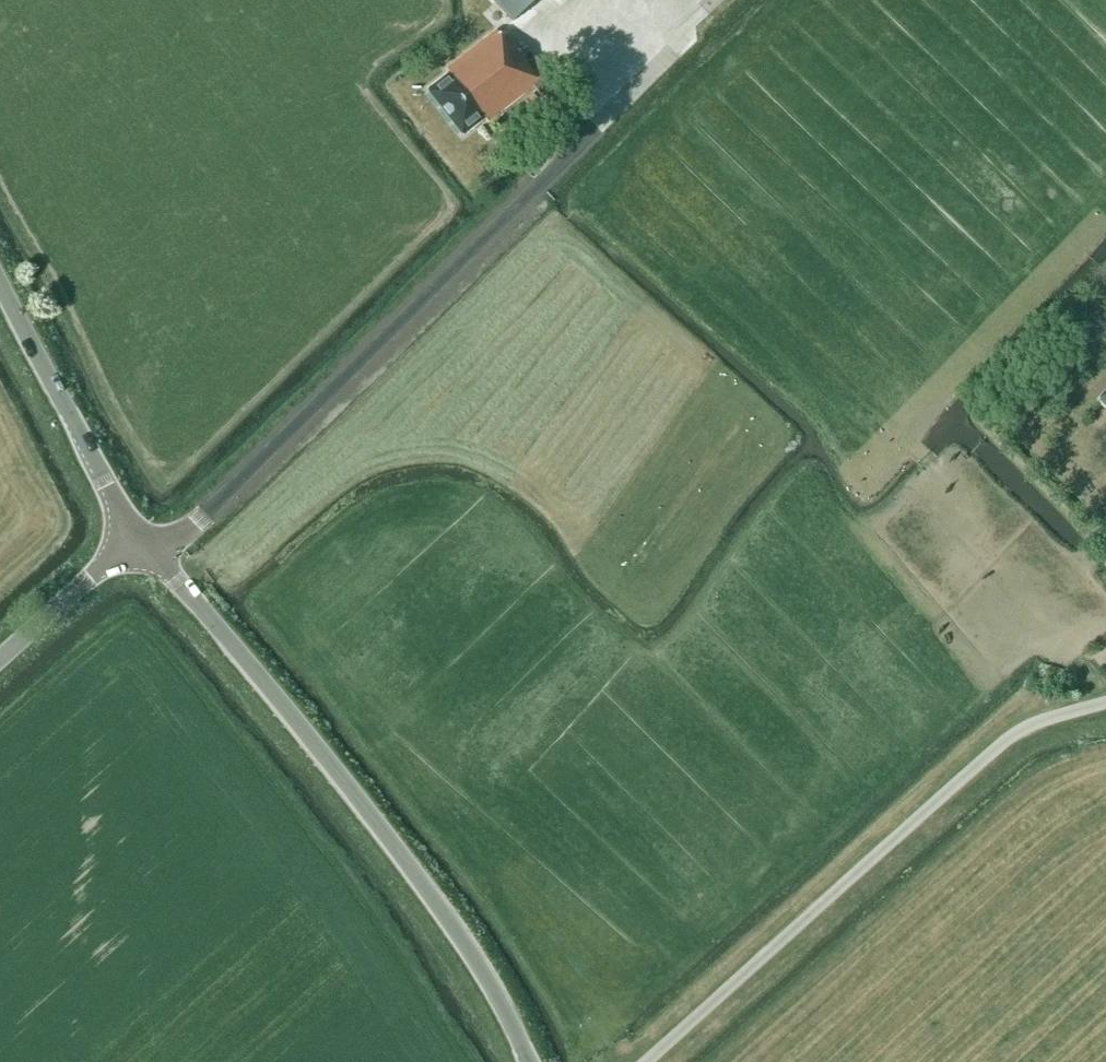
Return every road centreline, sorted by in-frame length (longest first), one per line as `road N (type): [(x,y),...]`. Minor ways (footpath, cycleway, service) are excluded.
road 1 (tertiary): [(524,1061),(492,991),(418,879),(135,536)]
road 2 (unclassified): [(647,1061),(992,752),(1029,727),(1105,703)]
road 3 (tertiary): [(135,536),(0,284)]
road 4 (tertiary): [(0,658),(135,536)]

